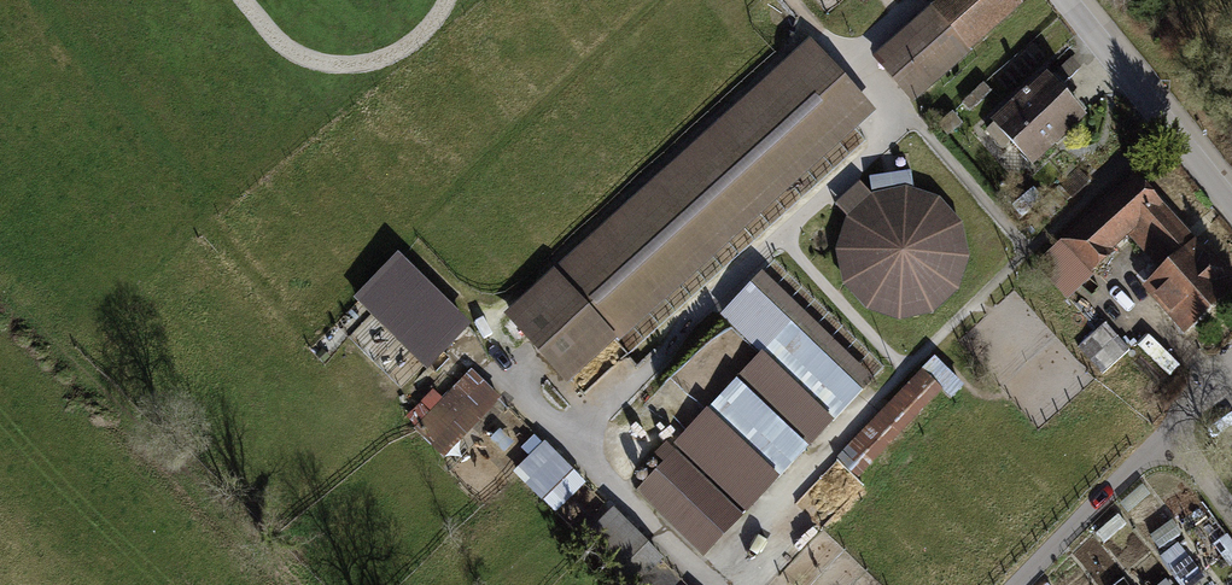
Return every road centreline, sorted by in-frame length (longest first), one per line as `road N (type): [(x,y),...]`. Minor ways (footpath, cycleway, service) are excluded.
road 1 (unclassified): [(1067,0),(1231,202)]

